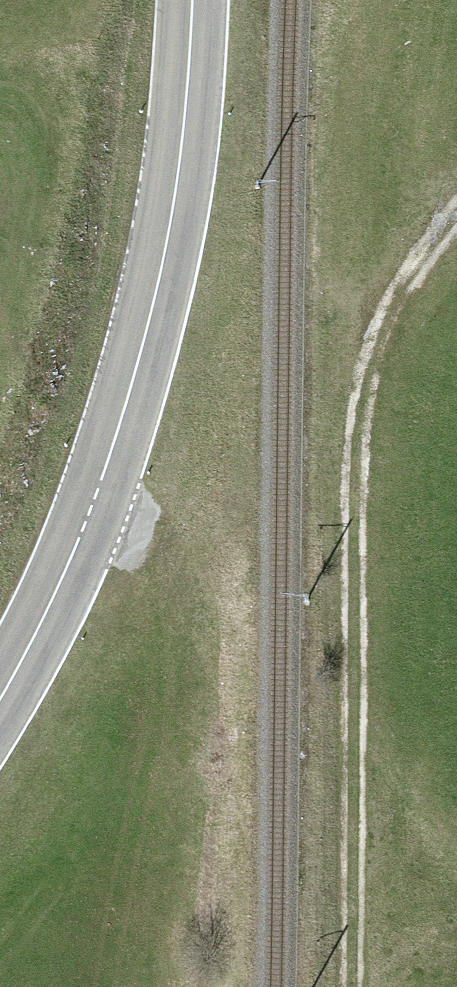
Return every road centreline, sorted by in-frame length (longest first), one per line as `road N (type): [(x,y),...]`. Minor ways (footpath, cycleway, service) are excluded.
road 1 (track): [(356,986),(361,452),(376,349),(417,266),(456,221)]
road 2 (primary): [(0,693),(70,560),(127,400),(167,240),(192,0)]

